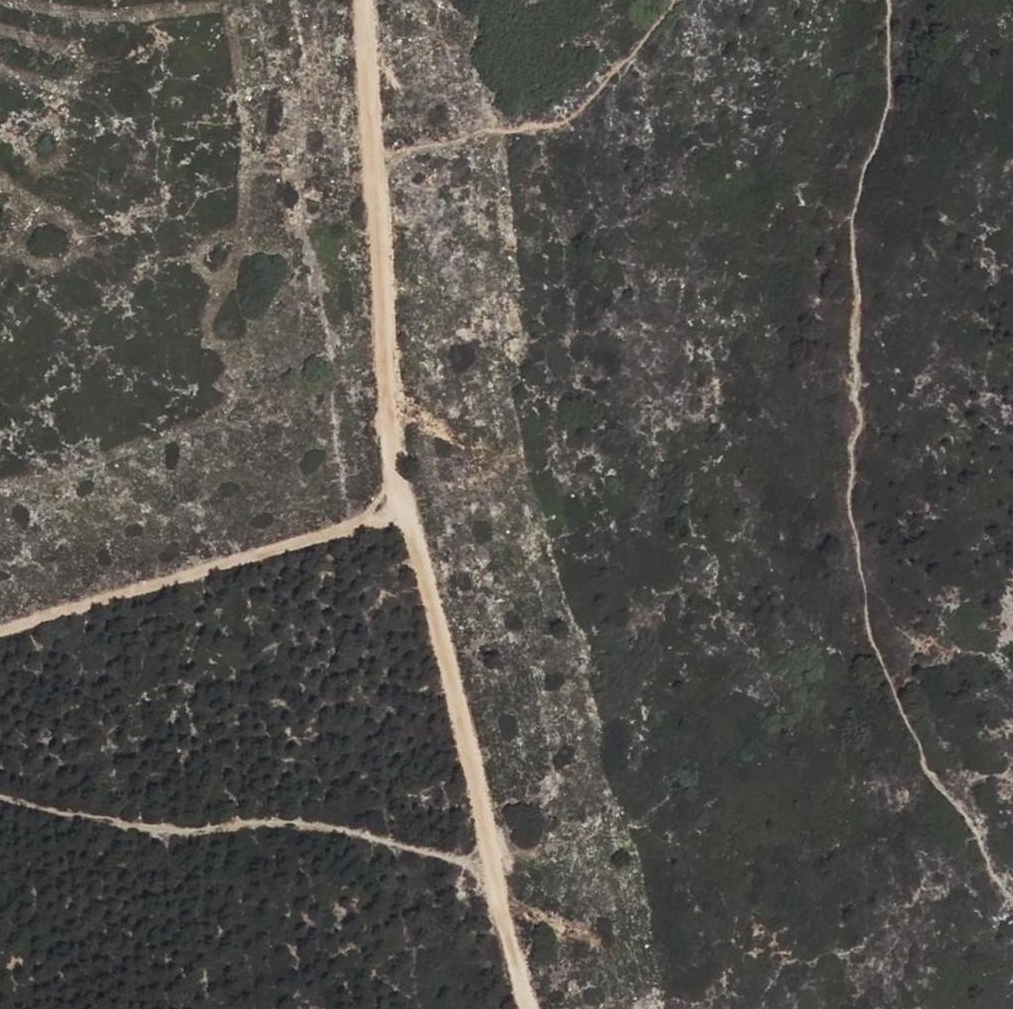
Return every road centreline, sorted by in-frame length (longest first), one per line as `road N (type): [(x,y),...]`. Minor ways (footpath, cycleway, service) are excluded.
road 1 (track): [(364,0),(413,521),(529,1008)]
road 2 (track): [(0,633),(411,511)]

